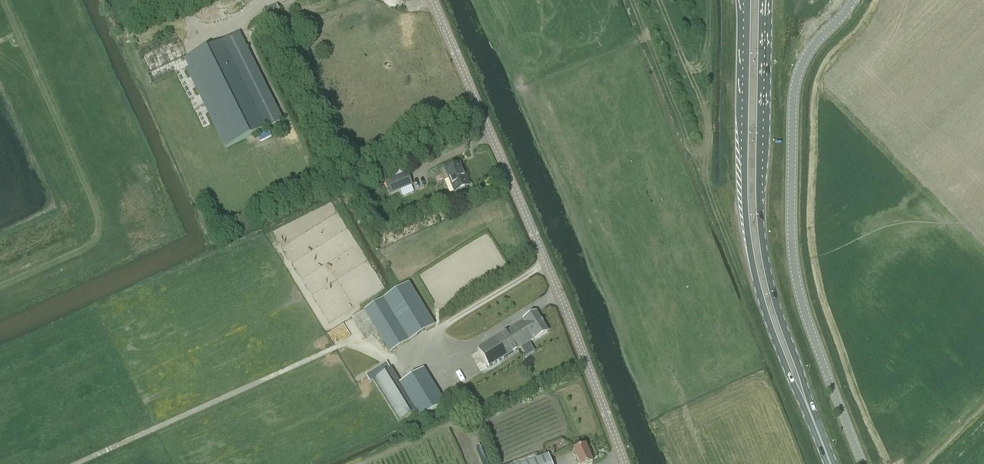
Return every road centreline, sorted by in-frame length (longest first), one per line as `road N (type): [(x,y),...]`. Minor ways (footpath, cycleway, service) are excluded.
road 1 (track): [(81,463),(343,344),(389,359),(546,263)]
road 2 (unclassified): [(625,463),(432,0)]
road 3 (unclassified): [(862,463),(802,304),(791,227),(796,81),(811,49),(853,0)]
road 4 (primary): [(747,1),(749,241),(765,311),(806,402)]
road 5 (primary): [(806,402),(760,217),(765,0)]

